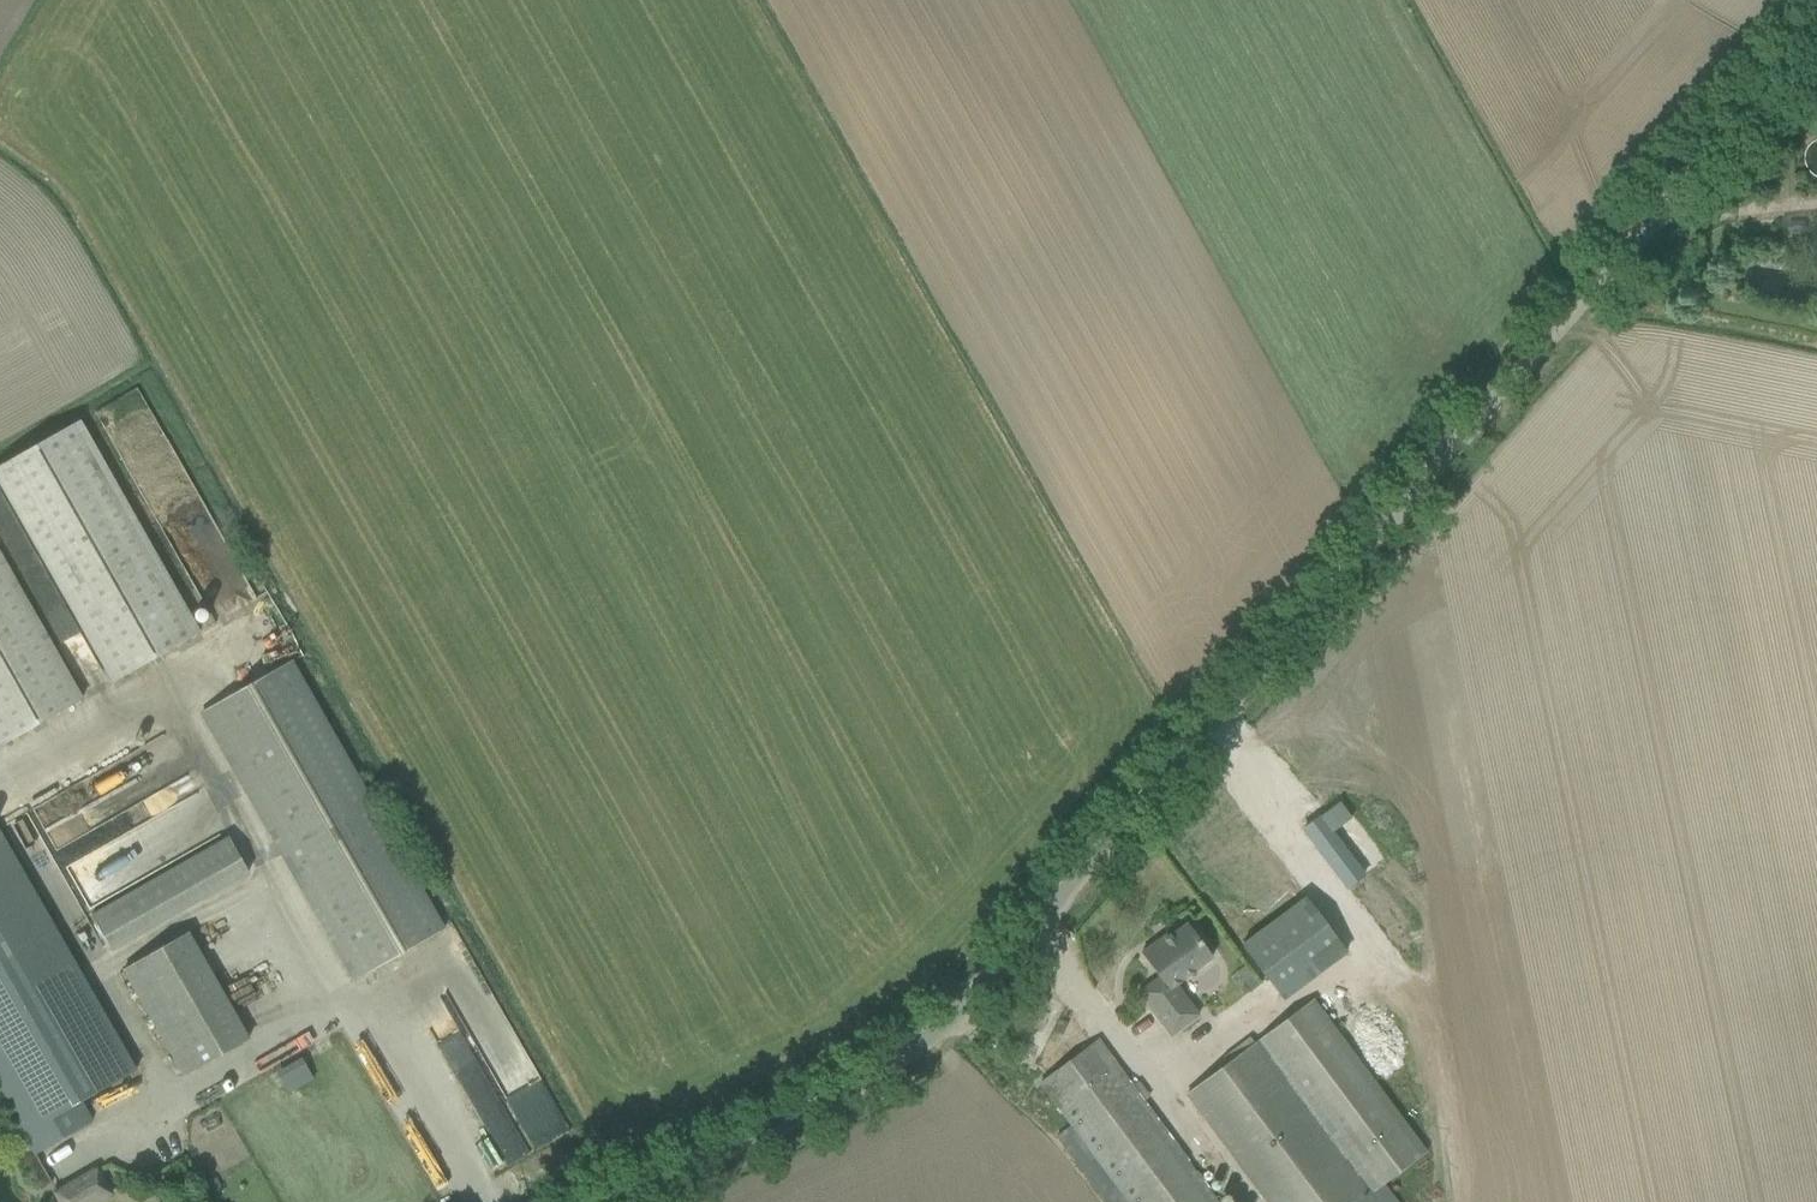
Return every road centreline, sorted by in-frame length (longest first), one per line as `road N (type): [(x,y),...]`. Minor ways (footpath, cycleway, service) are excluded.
road 1 (unclassified): [(609,1201),(800,1124),(944,1023),(1816,27)]

